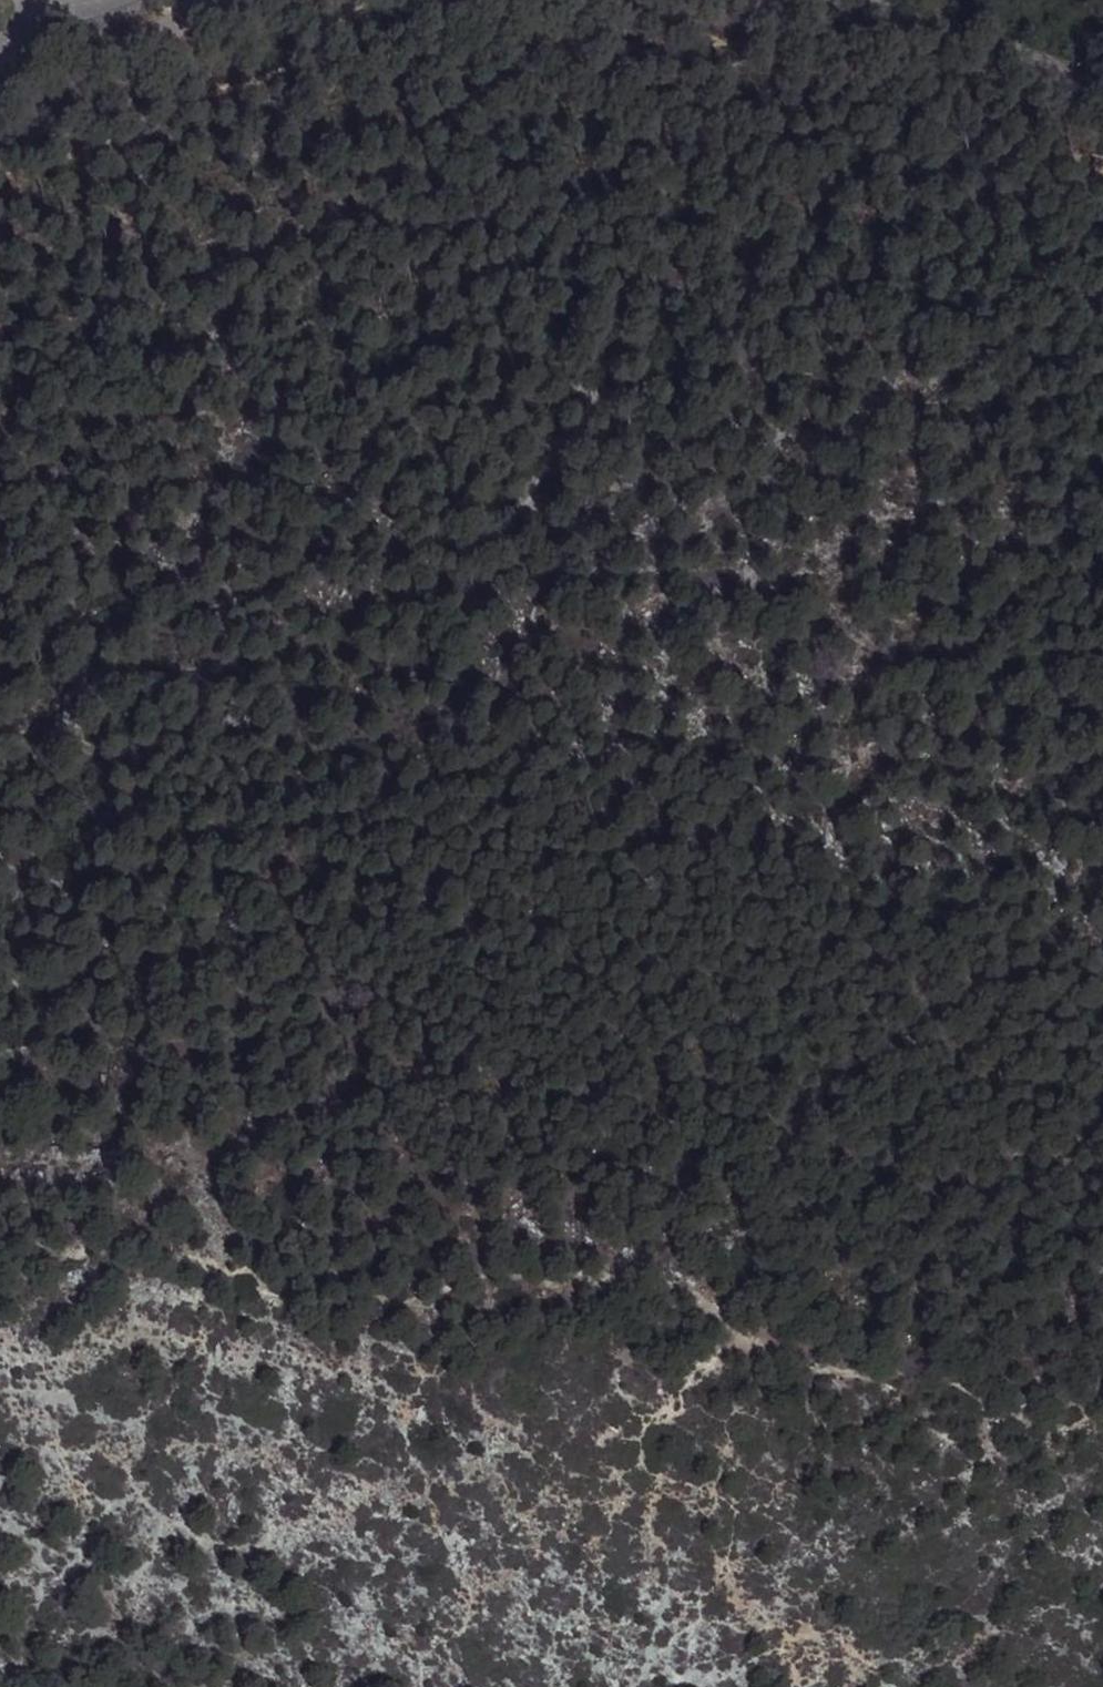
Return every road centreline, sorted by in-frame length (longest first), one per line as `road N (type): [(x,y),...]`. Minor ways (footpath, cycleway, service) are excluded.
road 1 (unclassified): [(1102,96),(1041,53),(888,0)]
road 2 (unclassified): [(0,92),(18,93),(119,53),(201,0)]

